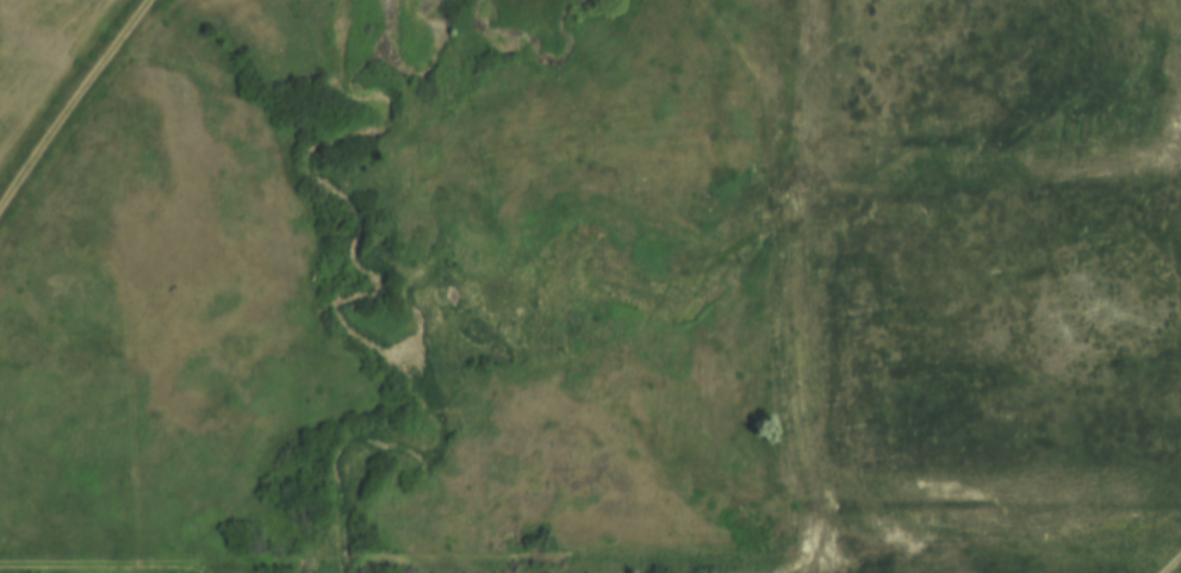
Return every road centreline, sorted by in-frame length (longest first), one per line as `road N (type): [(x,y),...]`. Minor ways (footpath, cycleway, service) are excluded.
road 1 (track): [(153,0),(0,213)]

